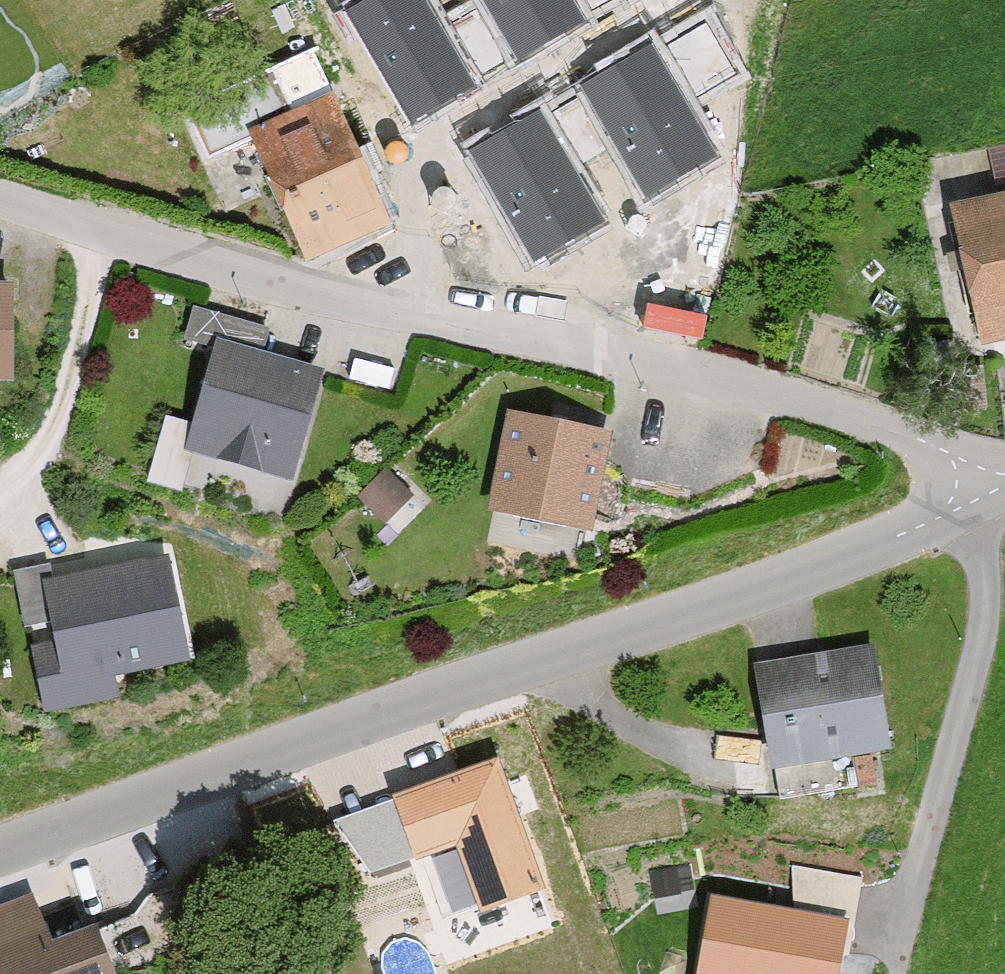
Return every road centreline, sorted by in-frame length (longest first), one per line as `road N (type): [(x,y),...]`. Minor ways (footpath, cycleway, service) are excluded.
road 1 (residential): [(1004,492),(338,722),(0,852)]
road 2 (residential): [(1004,485),(903,434),(321,293),(0,197)]

